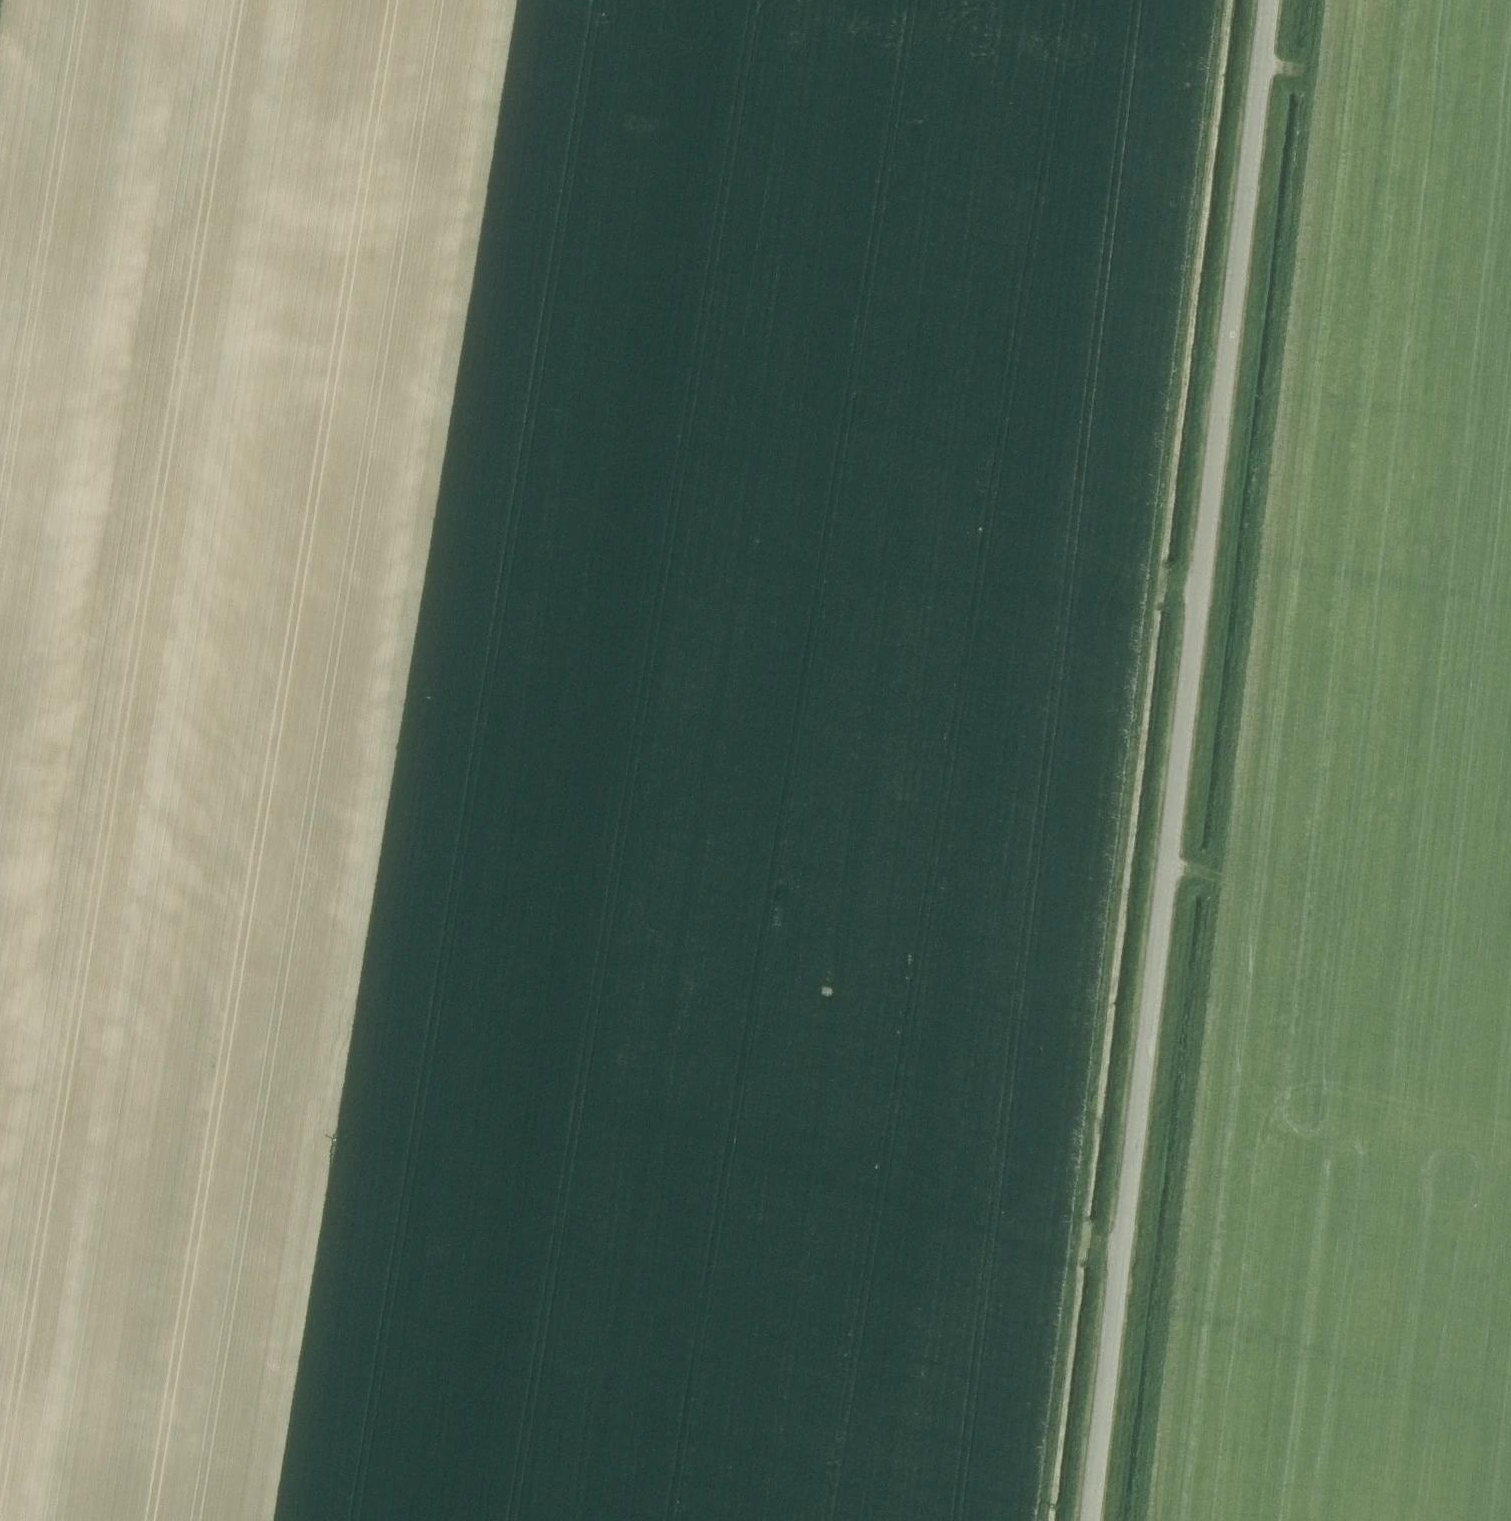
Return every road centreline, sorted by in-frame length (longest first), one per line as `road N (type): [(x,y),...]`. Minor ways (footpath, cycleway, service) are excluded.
road 1 (track): [(273,1520),(506,0)]
road 2 (unclassified): [(1089,1520),(1269,0)]

